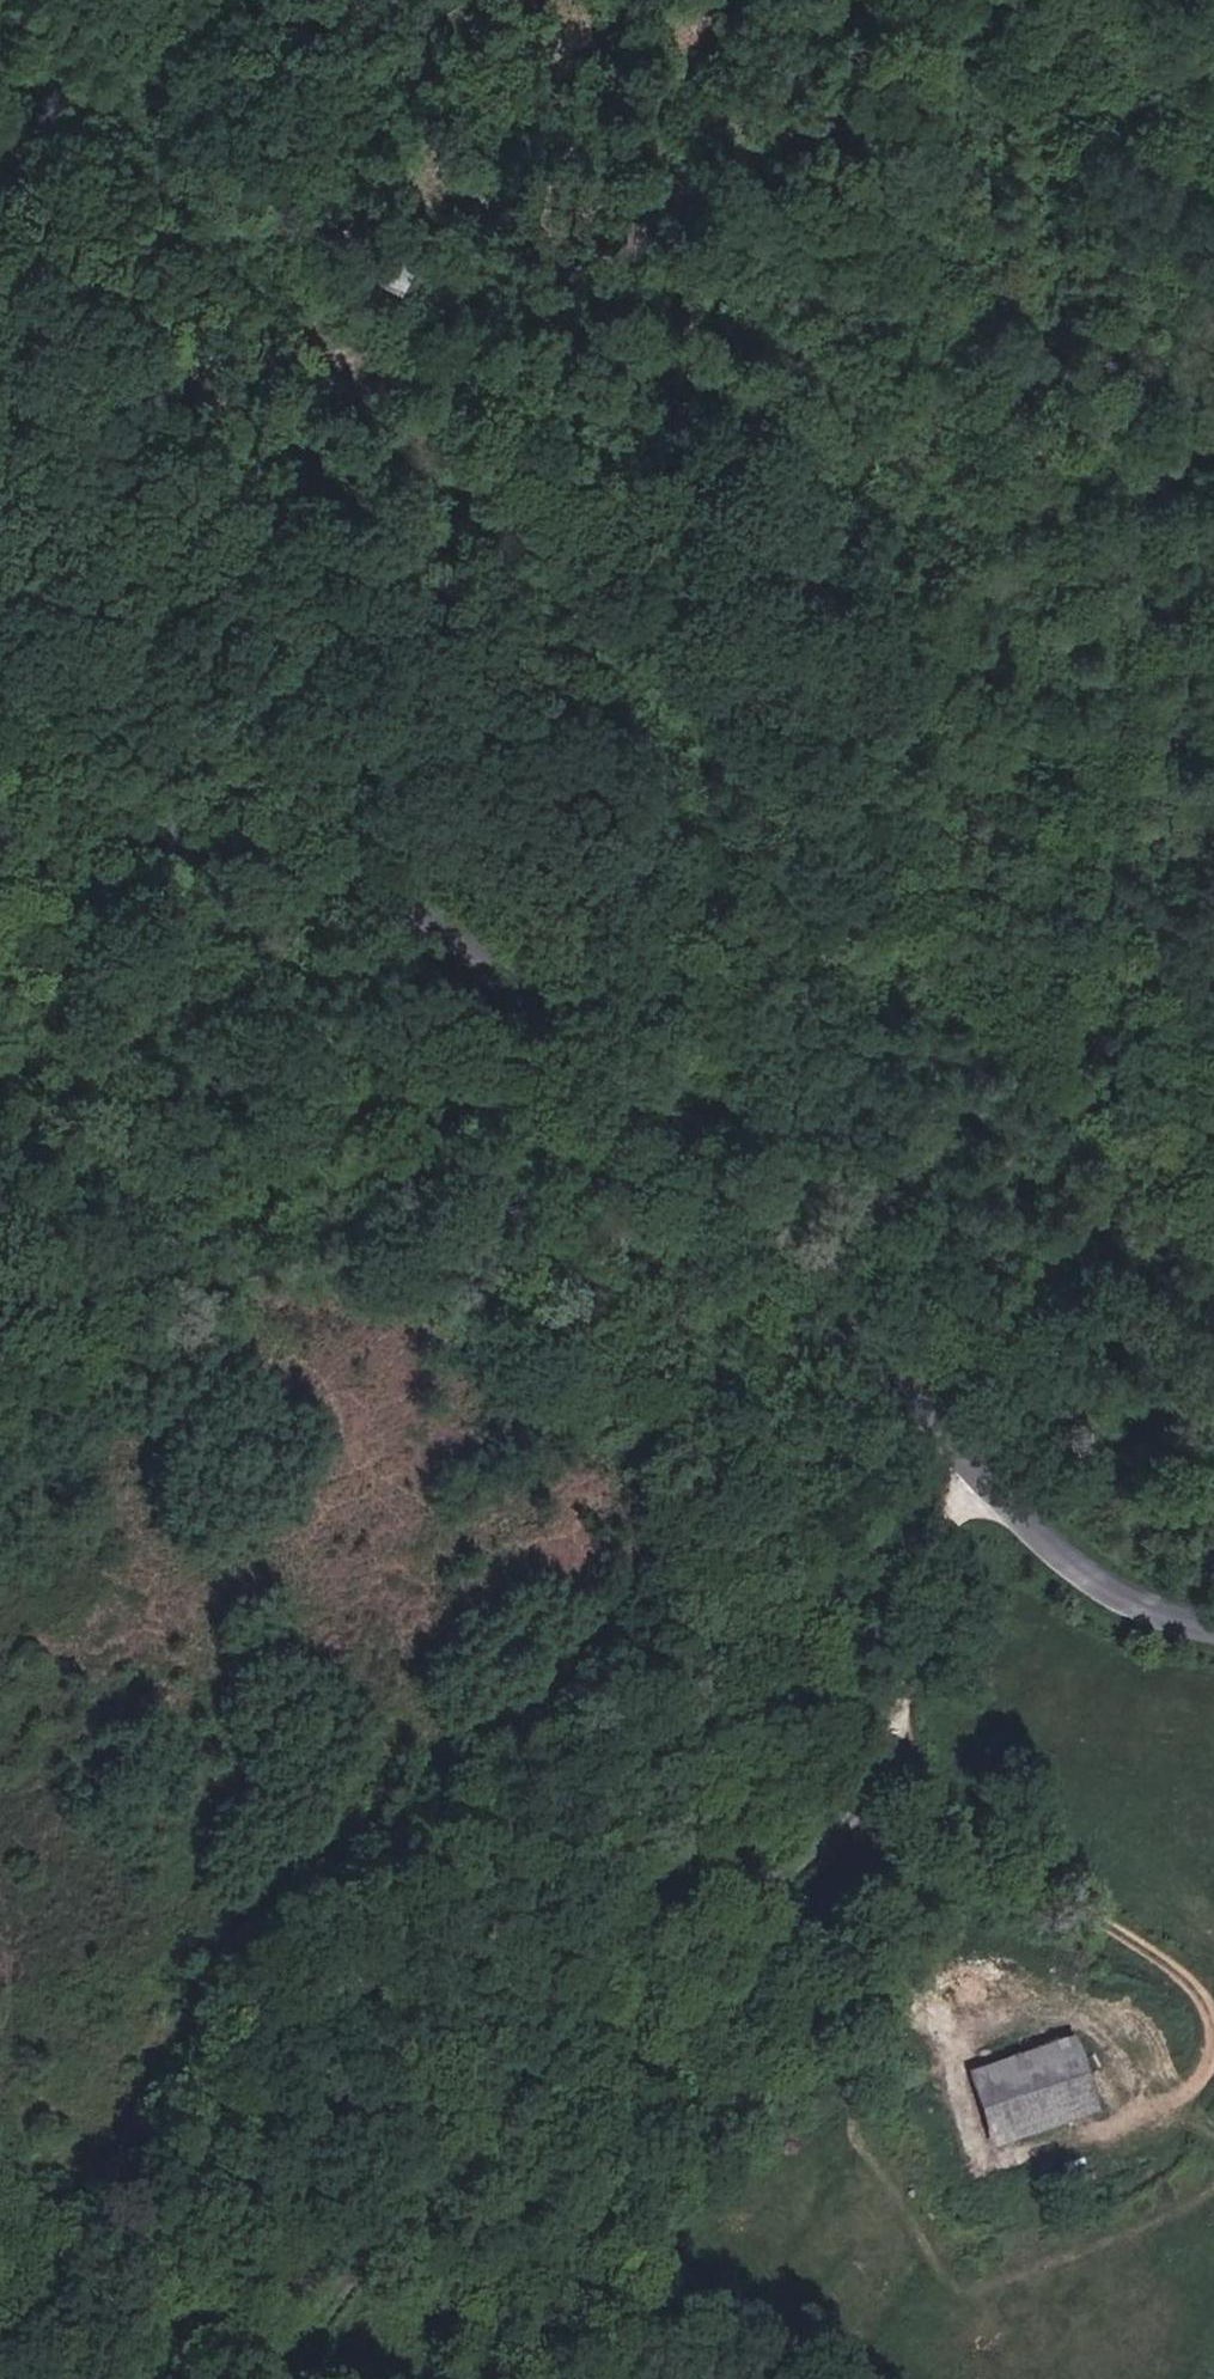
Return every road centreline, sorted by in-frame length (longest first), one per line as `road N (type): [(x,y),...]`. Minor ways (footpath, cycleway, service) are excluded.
road 1 (tertiary): [(1213,1626),(1103,1587),(973,1472),(554,1014),(431,923),(318,874),(0,820)]
road 2 (track): [(49,2378),(11,2107),(0,2081)]

